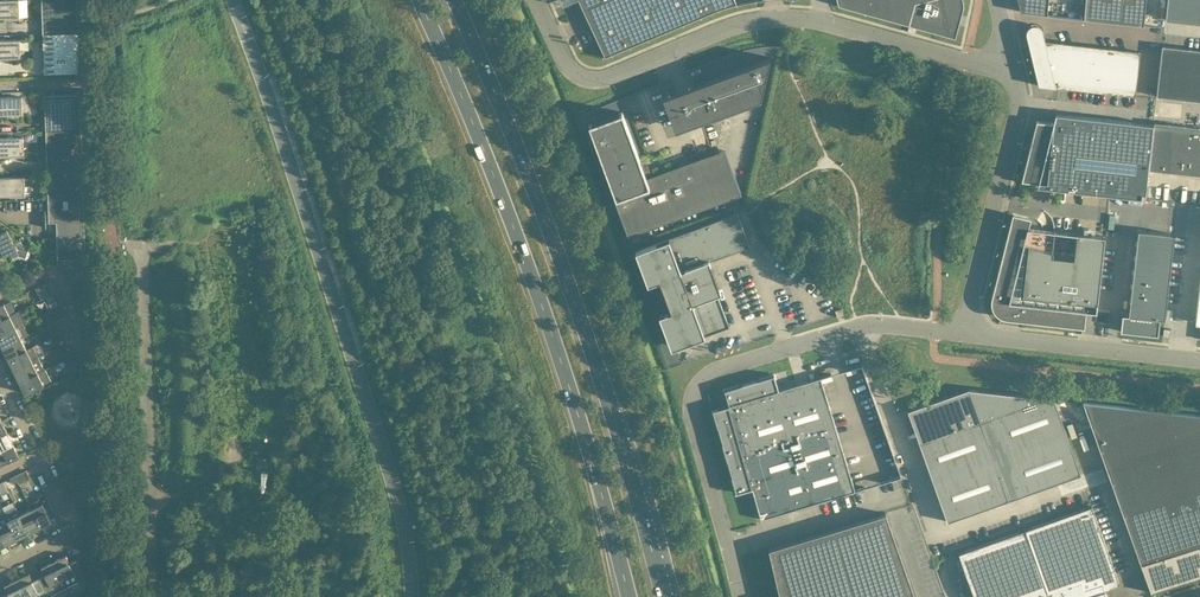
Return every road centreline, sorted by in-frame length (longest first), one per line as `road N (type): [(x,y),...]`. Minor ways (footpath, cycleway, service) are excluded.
road 1 (trunk): [(417,0),(495,180),(629,596)]
road 2 (trunk): [(664,596),(538,193),(457,0)]
road 3 (unclassified): [(412,596),(394,484),(234,0)]
road 4 (unclassified): [(1009,65),(782,18),(747,20),(583,78),(568,69),(532,0)]
road 5 (unclassified): [(960,334),(859,327),(700,380),(688,396),(690,416),(740,596)]
road 6 (unclassified): [(960,334),(1014,116),(1009,65)]
road 7 (residential): [(0,566),(80,520),(0,365)]
road 8 (unclassified): [(1199,361),(960,334)]

